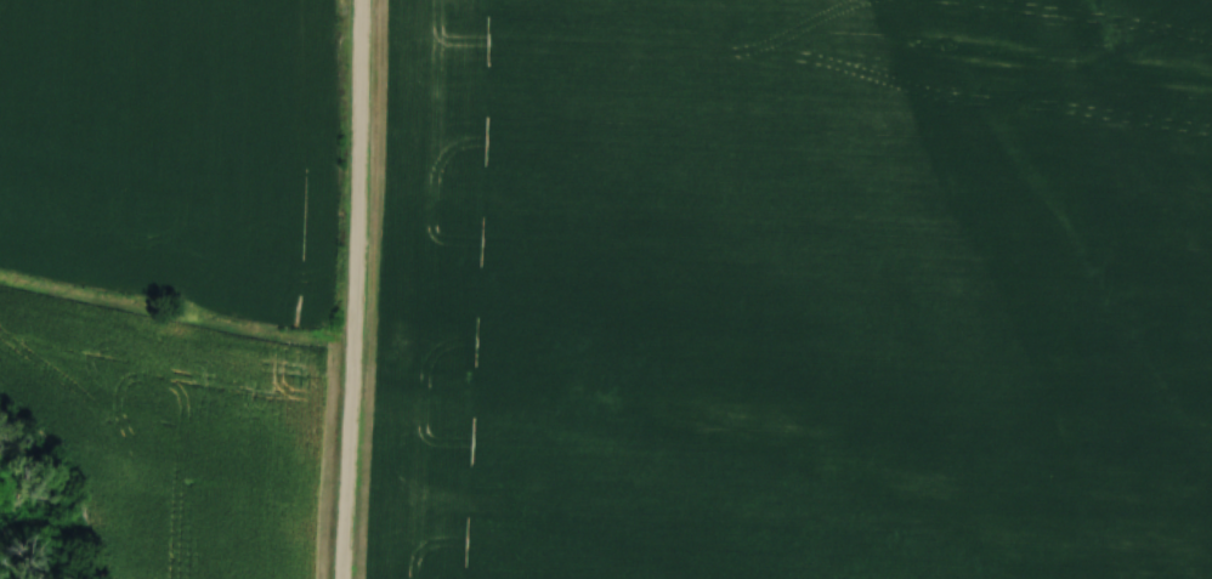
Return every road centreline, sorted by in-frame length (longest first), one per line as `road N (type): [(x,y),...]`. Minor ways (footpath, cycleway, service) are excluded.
road 1 (residential): [(341,578),(349,0)]

